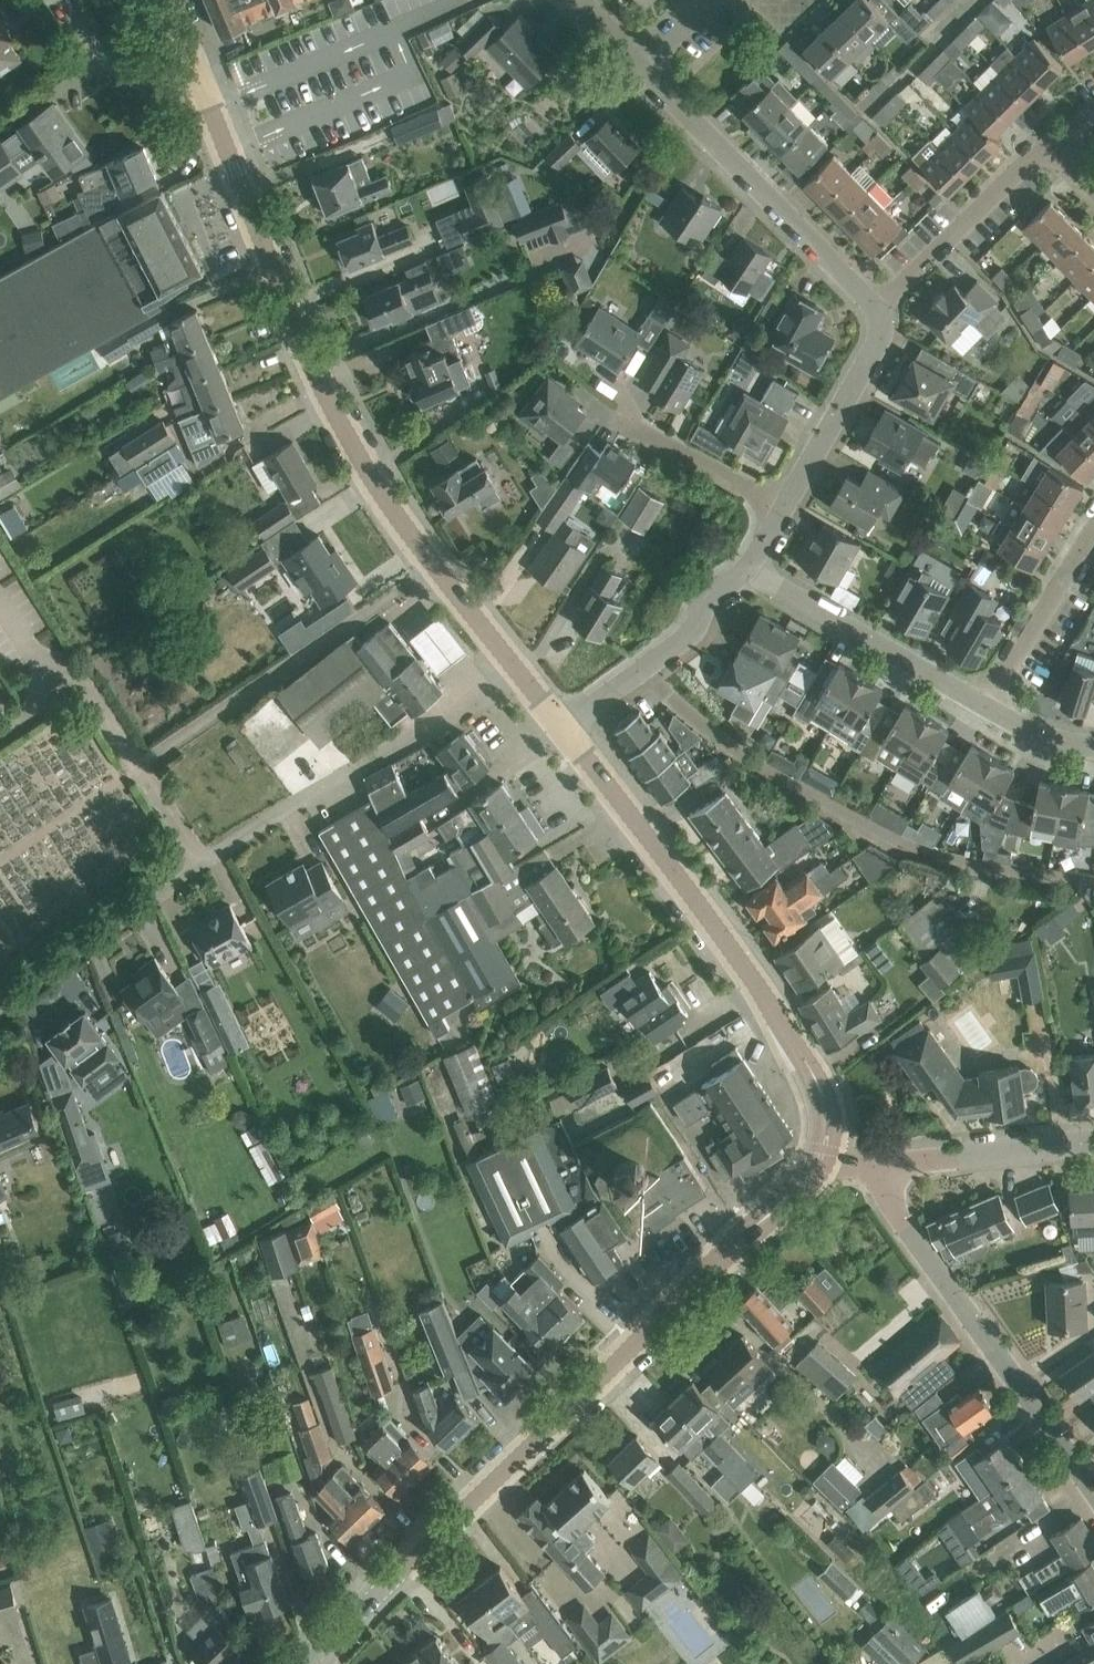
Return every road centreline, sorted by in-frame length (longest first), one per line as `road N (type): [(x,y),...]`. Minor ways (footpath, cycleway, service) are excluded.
road 1 (tertiary): [(304,1663),(774,1210),(822,1154)]
road 2 (tertiary): [(512,670),(369,477),(316,380),(250,221),(210,98)]
road 3 (residential): [(0,1012),(512,670)]
road 4 (residential): [(1093,888),(985,872),(879,832),(745,760),(643,669)]
road 5 (tertiary): [(822,1154),(827,1114),(804,1060),(755,982),(563,729)]
road 6 (tertiary): [(1093,1484),(897,1213),(878,1171)]
road 7 (residential): [(875,305),(636,68)]
road 8 (residential): [(748,569),(989,713)]
road 9 (residential): [(875,305),(1053,146)]
road 10 (residential): [(783,511),(878,345),(875,305)]
road 11 (residential): [(783,511),(587,392)]
road 12 (tertiary): [(1093,1141),(878,1171)]
road 13 (residential): [(989,713),(1093,533)]
road 14 (residential): [(62,0),(131,76),(210,98)]
road 15 (residential): [(643,669),(690,634),(715,590),(748,569)]

